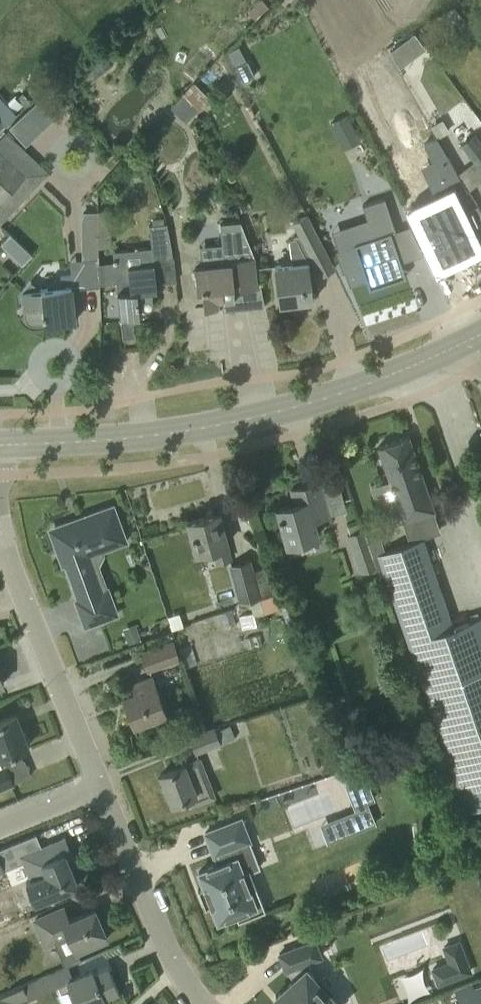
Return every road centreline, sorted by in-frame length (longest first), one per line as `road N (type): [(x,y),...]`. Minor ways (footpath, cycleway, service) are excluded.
road 1 (tertiary): [(0,445),(235,422),(340,394),(471,341)]
road 2 (residential): [(99,784),(12,565),(0,508)]
road 3 (residential): [(203,1003),(164,946),(99,784)]

